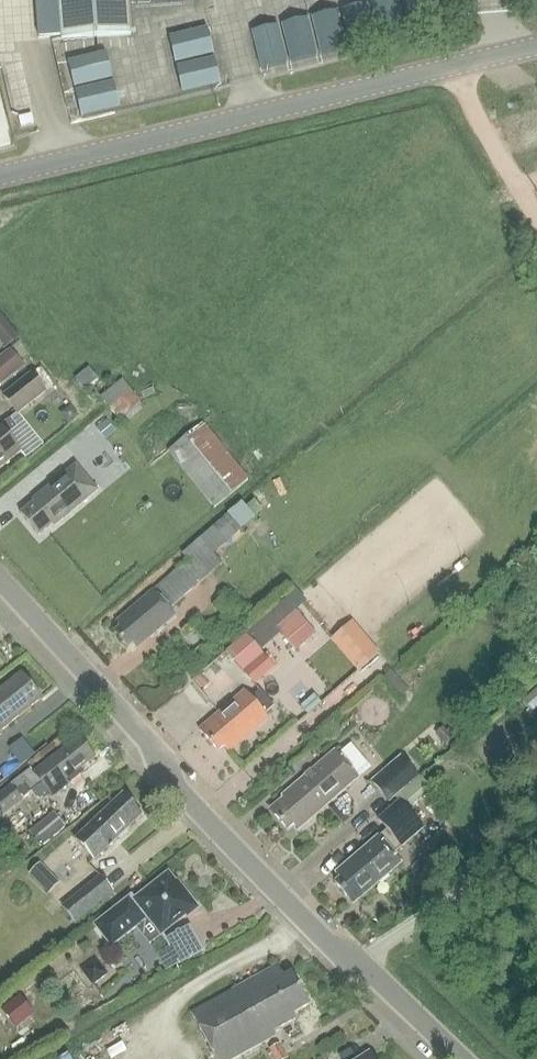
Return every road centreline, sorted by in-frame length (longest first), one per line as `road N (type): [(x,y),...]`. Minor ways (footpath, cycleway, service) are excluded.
road 1 (unclassified): [(459,1058),(377,978),(330,950),(193,812),(143,735),(0,582)]
road 2 (tertiary): [(0,180),(536,50)]

